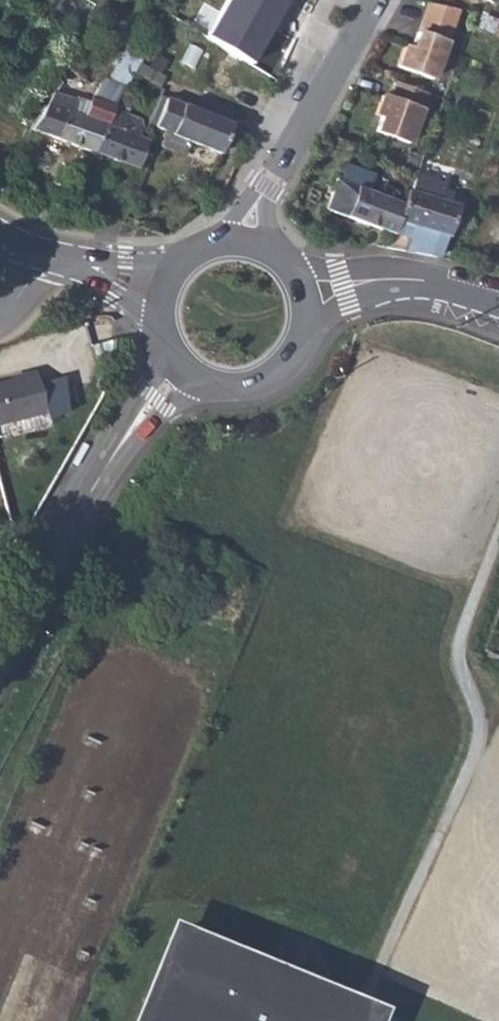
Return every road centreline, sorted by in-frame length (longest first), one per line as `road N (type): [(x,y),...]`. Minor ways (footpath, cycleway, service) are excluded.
road 1 (secondary): [(245,242),(255,208),(373,0)]
road 2 (secondary): [(0,659),(109,462)]
road 3 (residential): [(435,285),(404,272),(288,267)]
road 4 (secondary): [(165,335),(109,462)]
road 5 (residential): [(305,324),(363,292),(435,285)]
road 6 (secondary): [(109,462),(165,409),(213,382)]
road 7 (secondary): [(213,382),(243,385),(272,374),(294,352),(305,324)]

